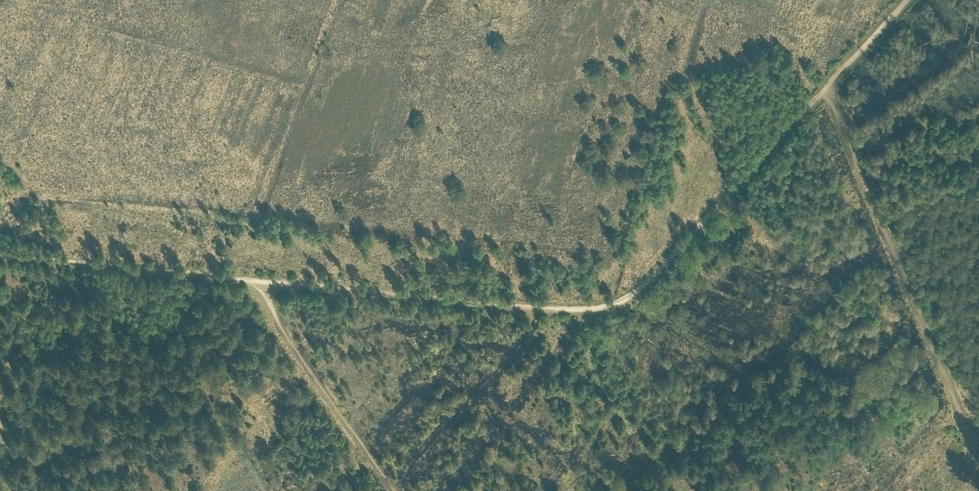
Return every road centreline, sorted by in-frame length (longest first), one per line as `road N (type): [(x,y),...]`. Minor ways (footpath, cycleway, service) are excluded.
road 1 (track): [(827,87),(675,252),(609,307),(563,309),(266,280)]
road 2 (track): [(978,459),(827,87)]
road 3 (track): [(266,280),(0,252)]
road 4 (track): [(266,280),(264,301),(397,490)]

